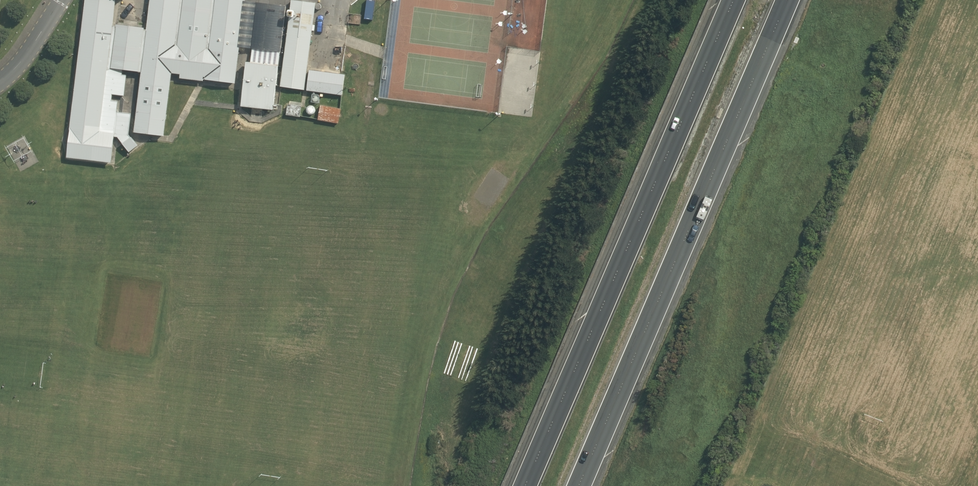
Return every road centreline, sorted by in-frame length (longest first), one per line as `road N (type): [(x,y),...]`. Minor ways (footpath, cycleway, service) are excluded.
road 1 (motorway): [(784,0),(574,485)]
road 2 (motorway): [(522,485),(732,0)]

